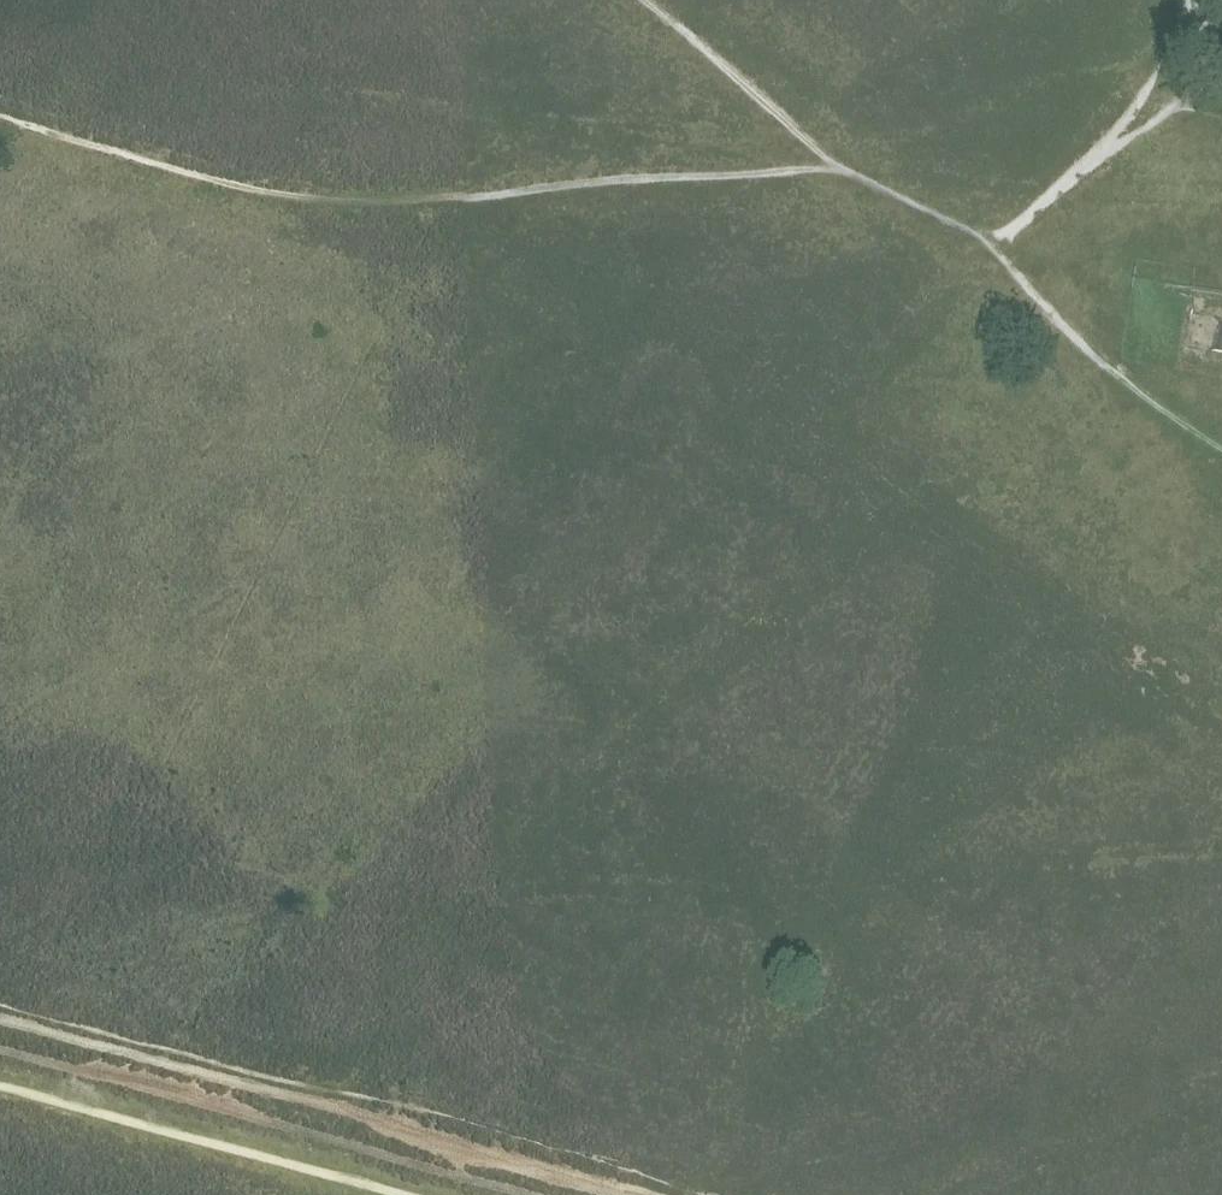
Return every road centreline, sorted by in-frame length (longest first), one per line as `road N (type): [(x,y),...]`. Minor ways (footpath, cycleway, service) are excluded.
road 1 (track): [(523,1194),(0,1053)]

